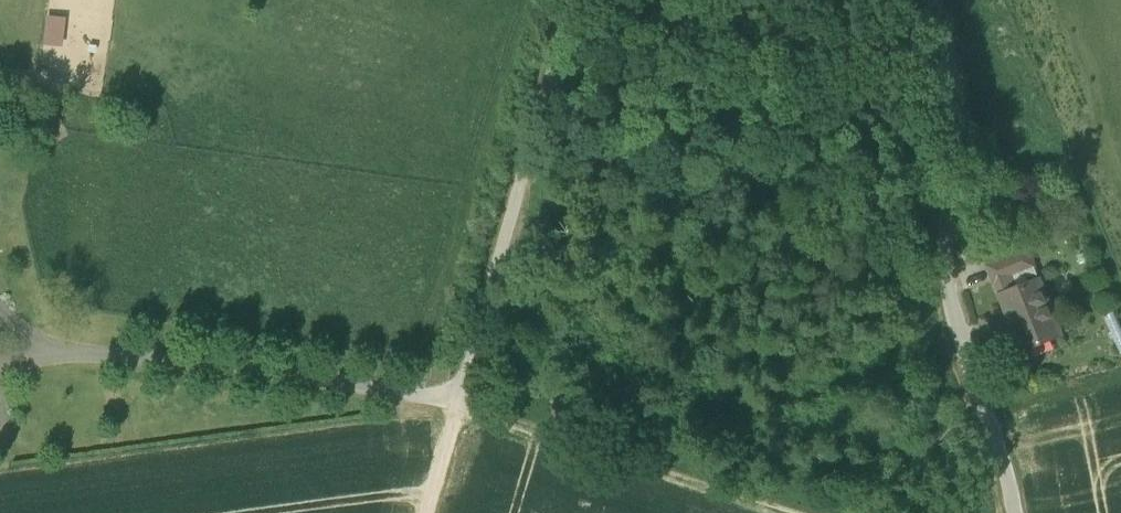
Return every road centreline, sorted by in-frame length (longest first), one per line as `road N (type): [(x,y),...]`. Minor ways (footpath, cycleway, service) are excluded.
road 1 (unclassified): [(931,0),(955,80),(950,202),(984,392),(1010,461),(1017,512)]
road 2 (unclassified): [(456,399),(570,0)]
road 3 (track): [(815,512),(477,414),(456,399)]

